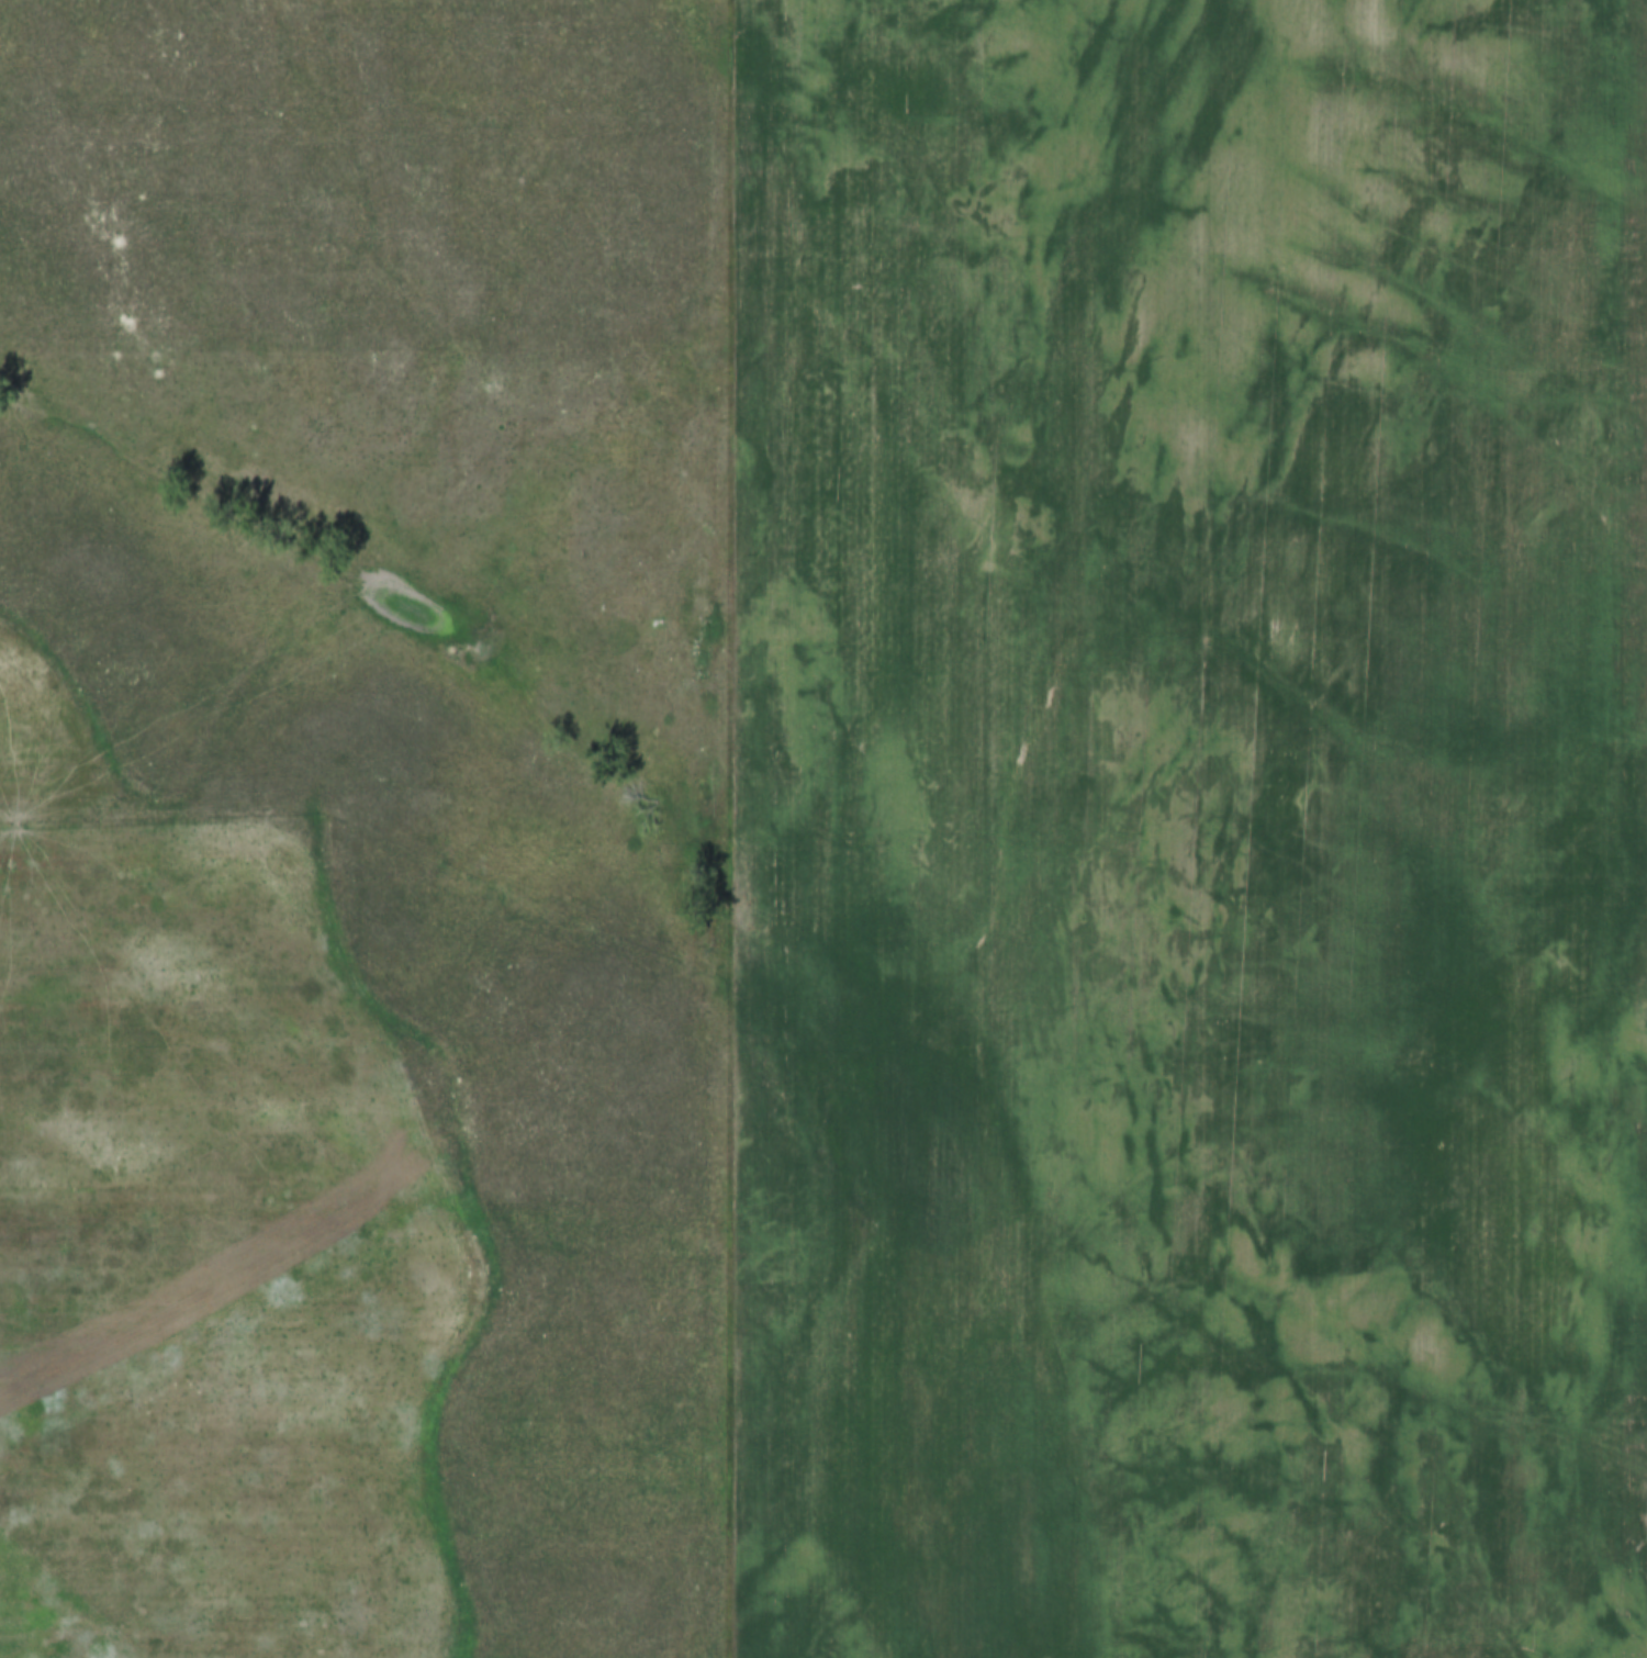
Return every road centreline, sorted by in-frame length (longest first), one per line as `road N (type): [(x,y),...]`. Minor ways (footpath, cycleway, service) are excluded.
road 1 (track): [(738,1657),(733,0)]

